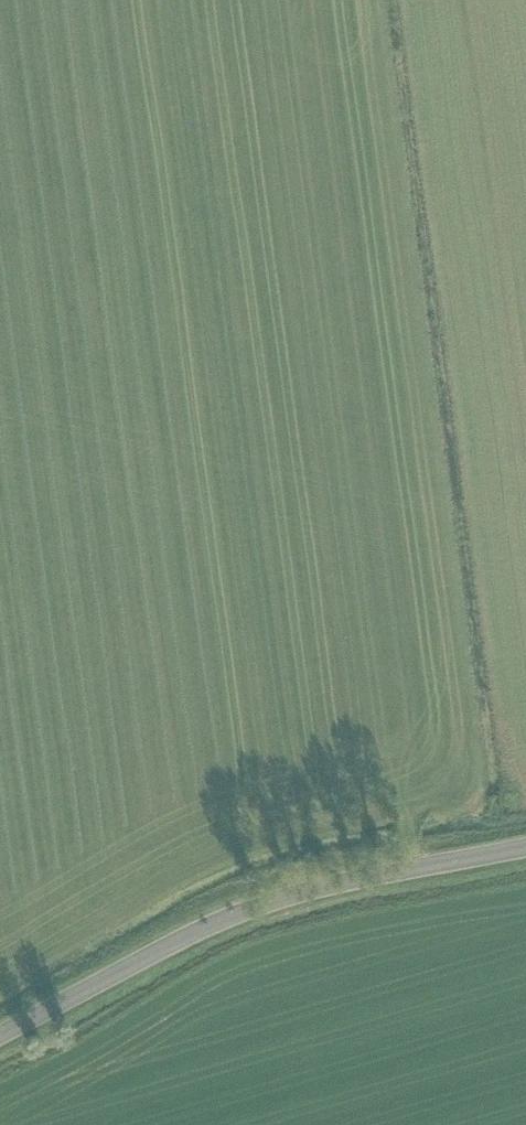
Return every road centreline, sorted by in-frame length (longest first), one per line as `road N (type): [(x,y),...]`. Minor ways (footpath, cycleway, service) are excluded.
road 1 (tertiary): [(0,1036),(216,929),(366,883),(525,851)]

